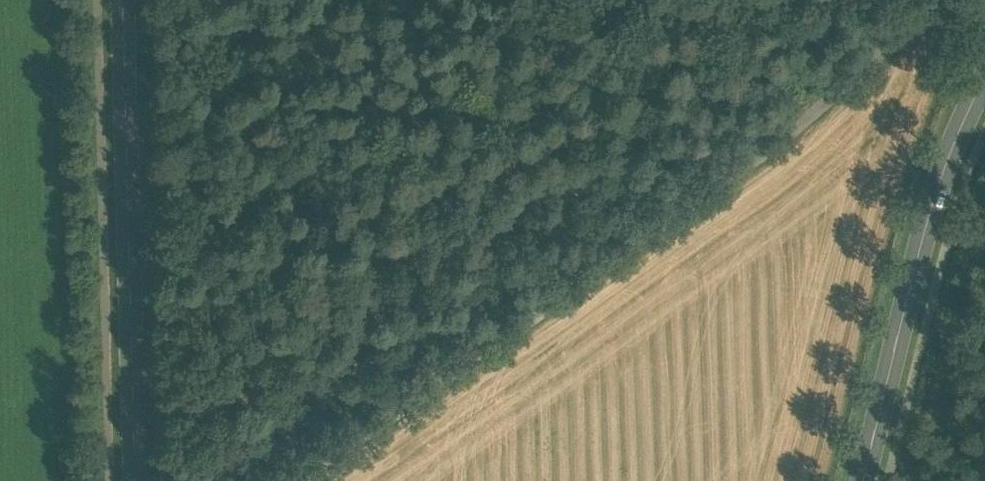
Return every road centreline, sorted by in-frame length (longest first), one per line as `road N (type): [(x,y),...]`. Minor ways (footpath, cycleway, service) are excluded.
road 1 (residential): [(975,0),(925,20),(786,141),(286,480)]
road 2 (tertiary): [(125,0),(138,480)]
road 3 (primary): [(863,480),(932,201),(984,81)]

